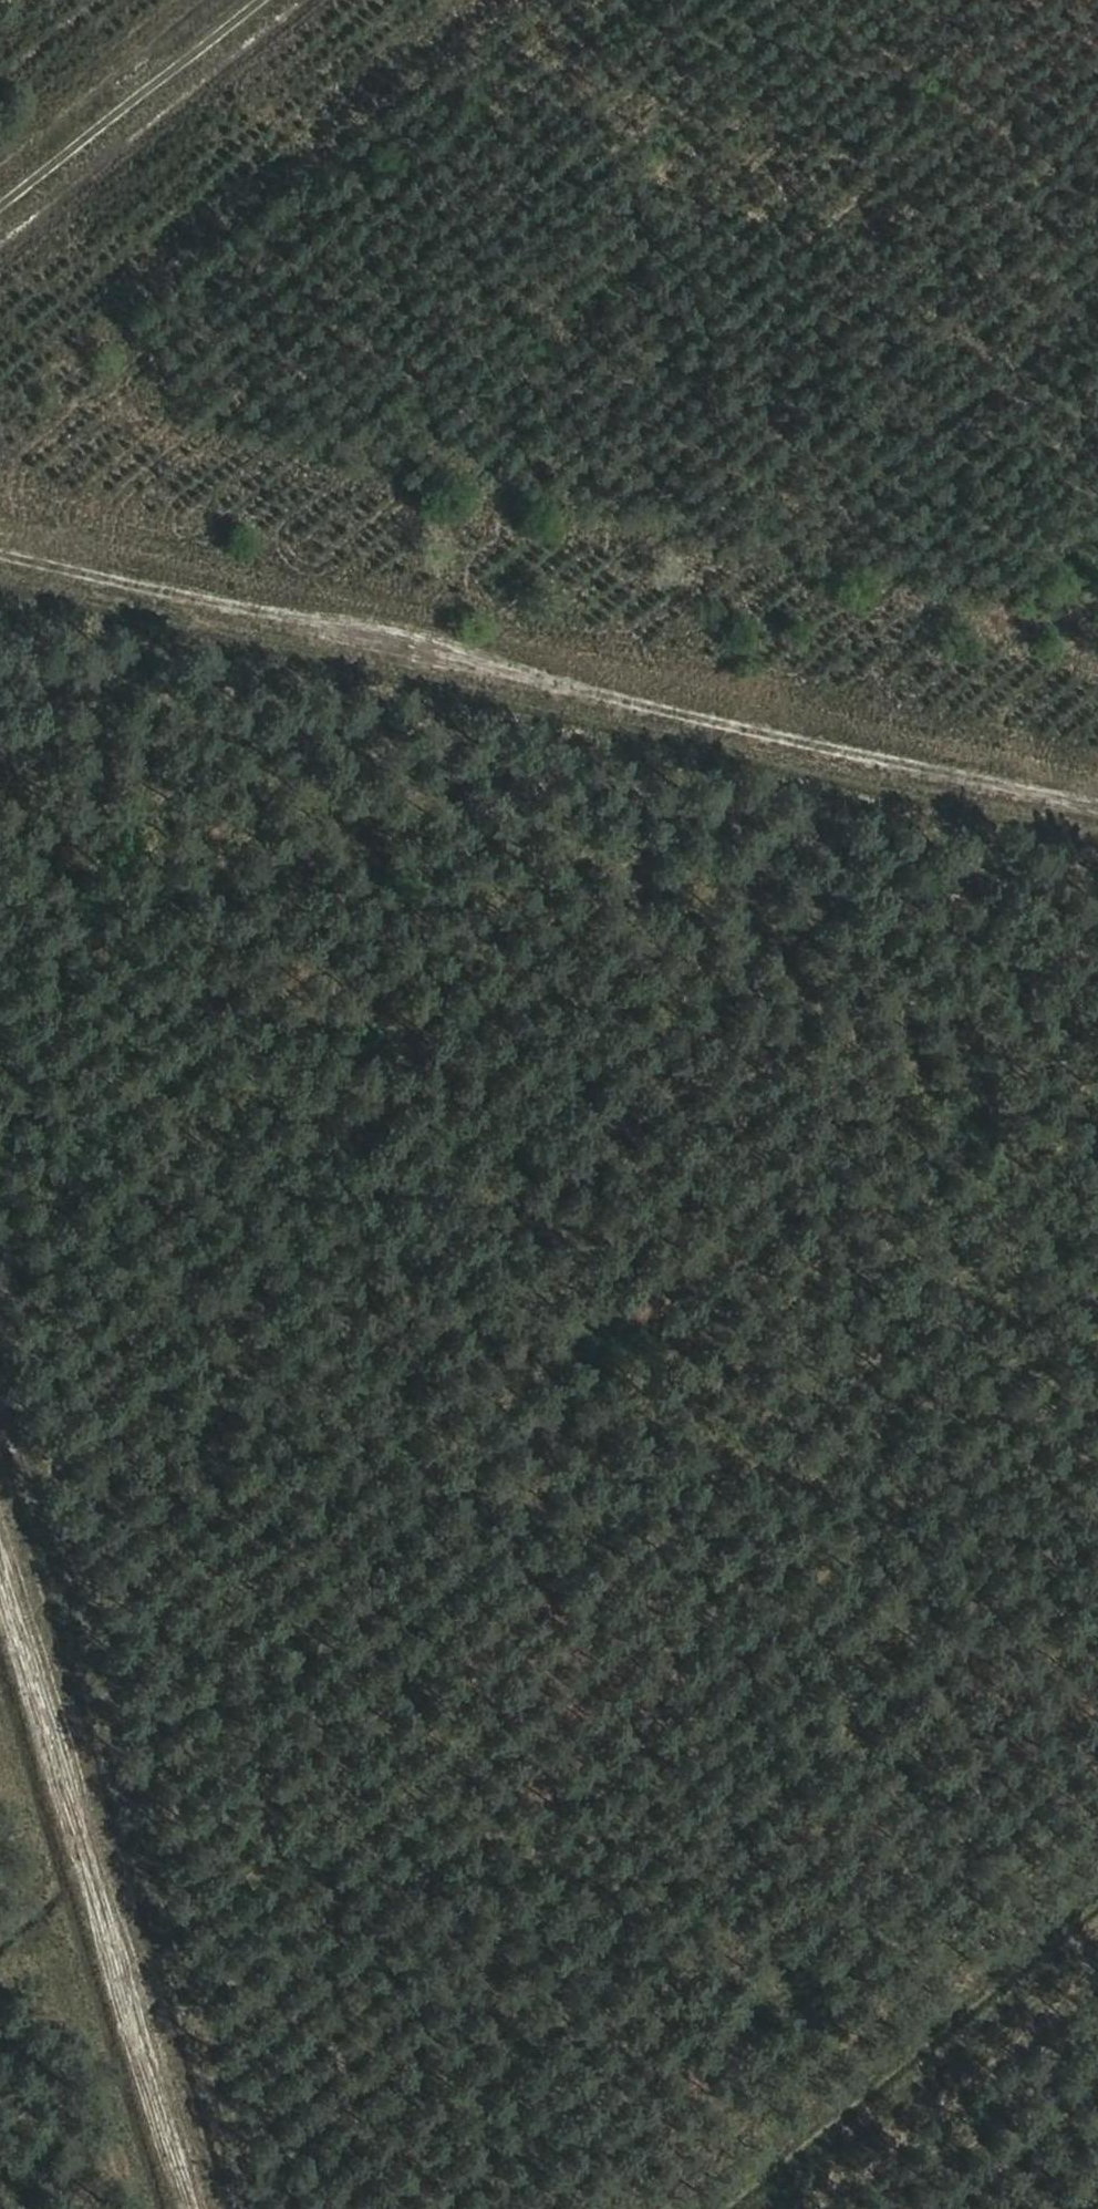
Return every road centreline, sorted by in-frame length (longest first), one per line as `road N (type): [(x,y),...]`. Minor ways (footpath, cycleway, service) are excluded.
road 1 (track): [(0,528),(1097,790)]
road 2 (track): [(212,2208),(0,1484)]
road 3 (track): [(265,0),(0,214)]

